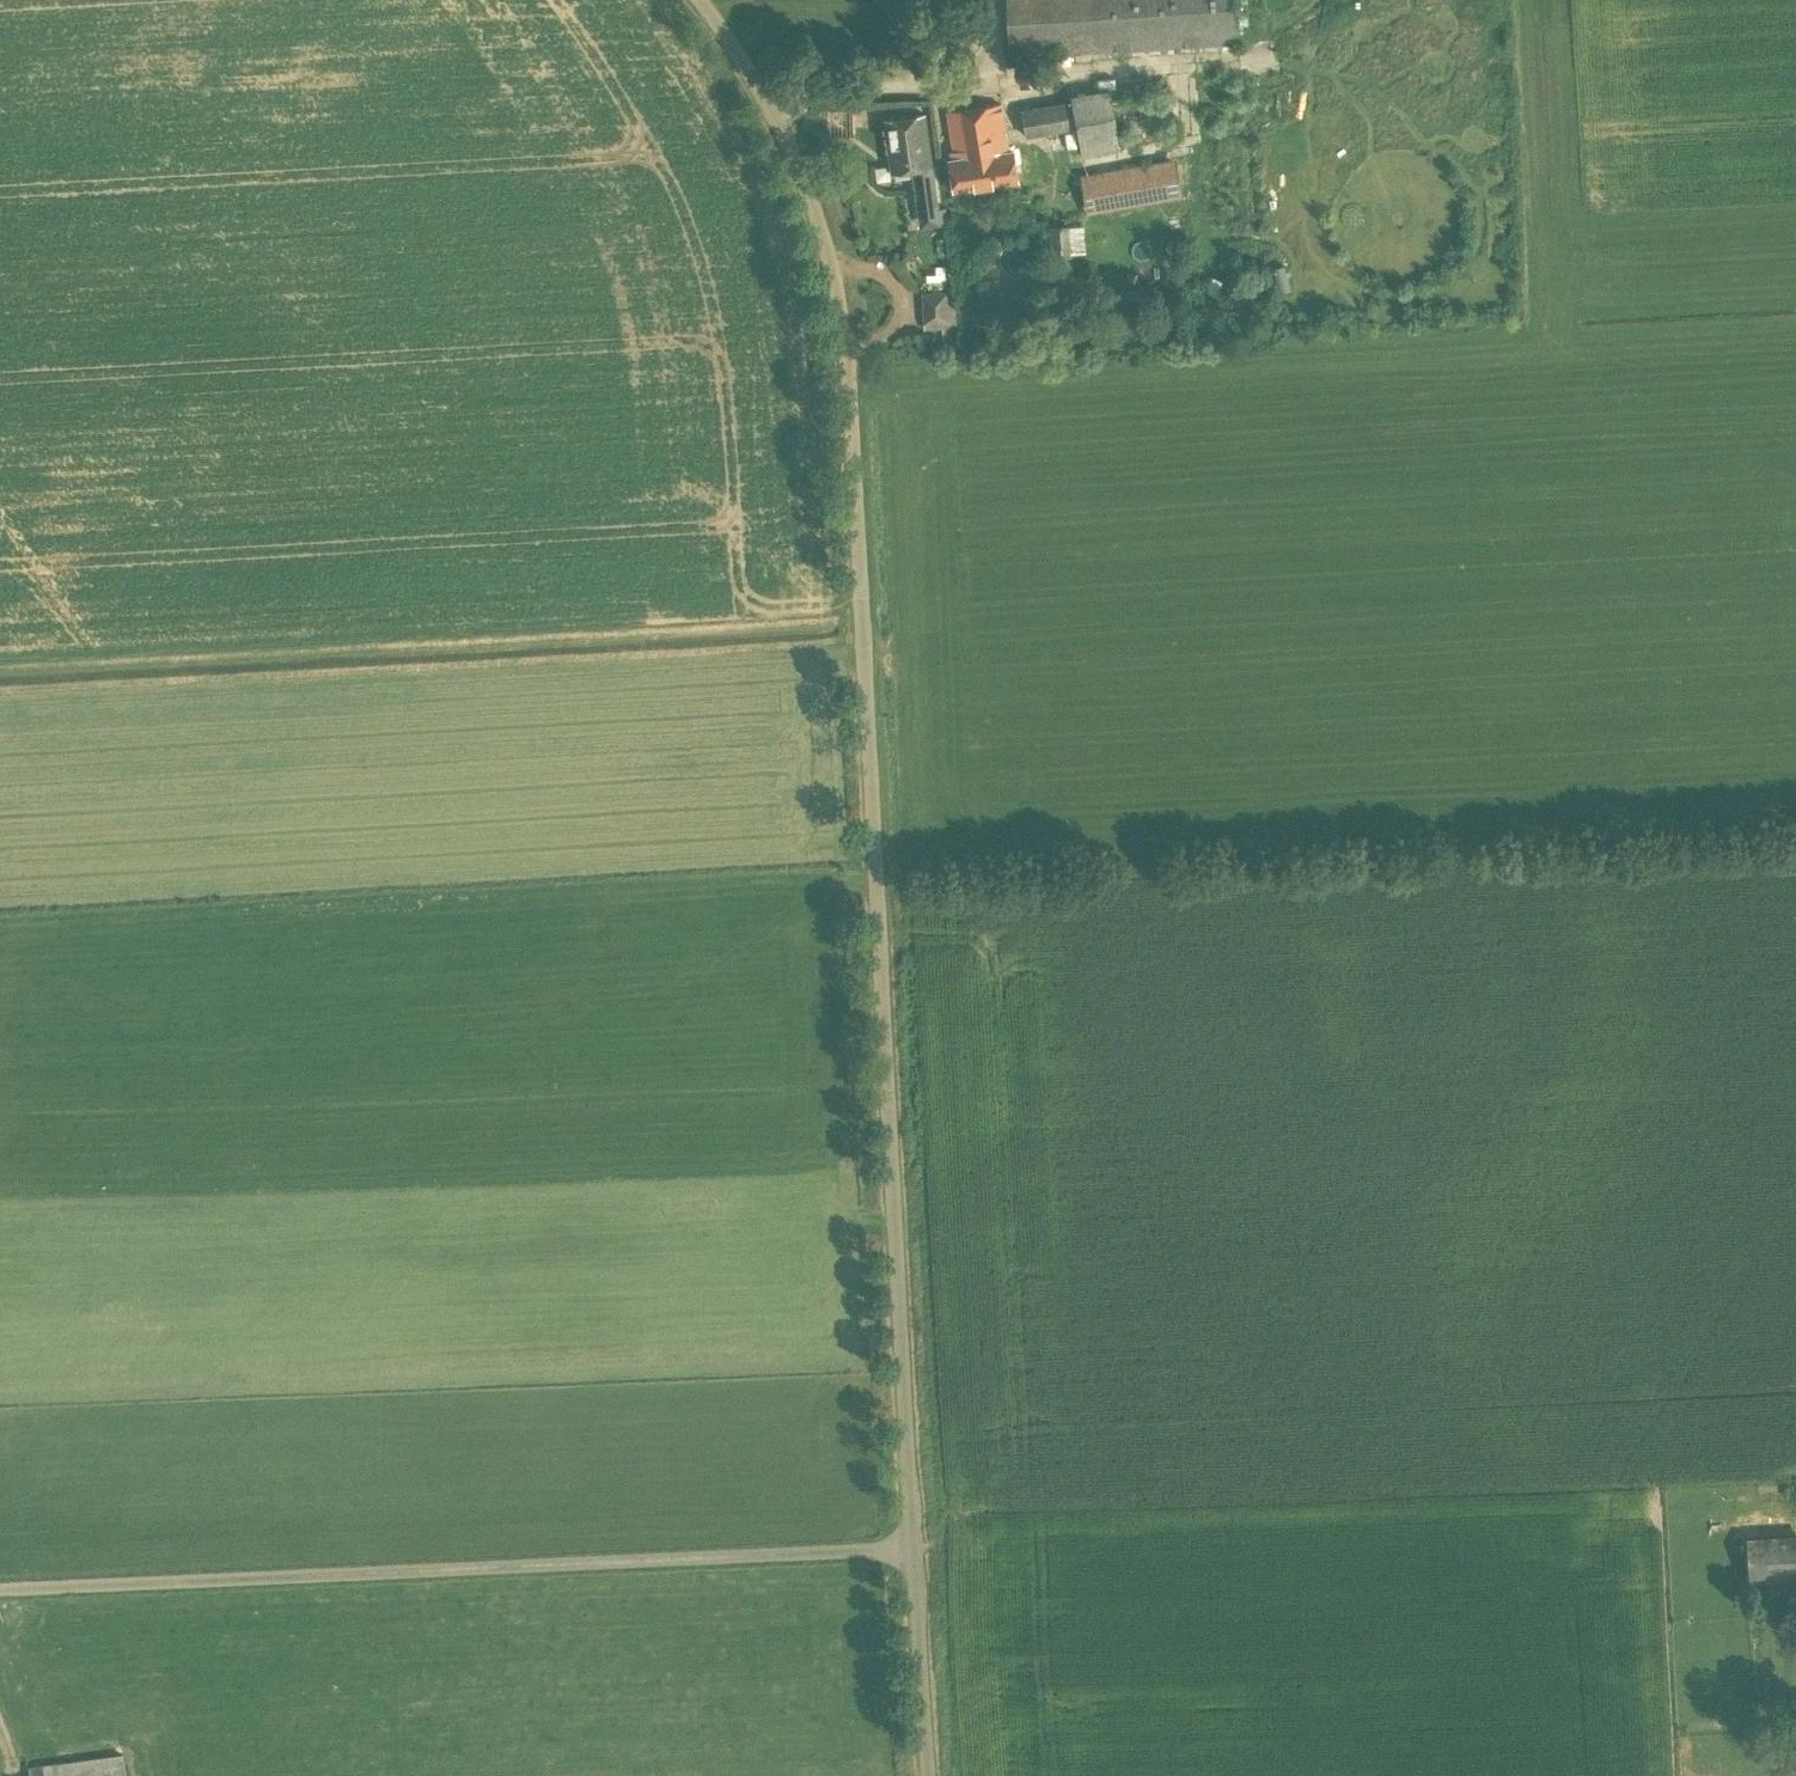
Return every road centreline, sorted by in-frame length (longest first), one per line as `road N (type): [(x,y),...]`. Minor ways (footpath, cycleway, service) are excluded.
road 1 (unclassified): [(929,1775),(852,412),(833,235),(761,78),(702,0)]

